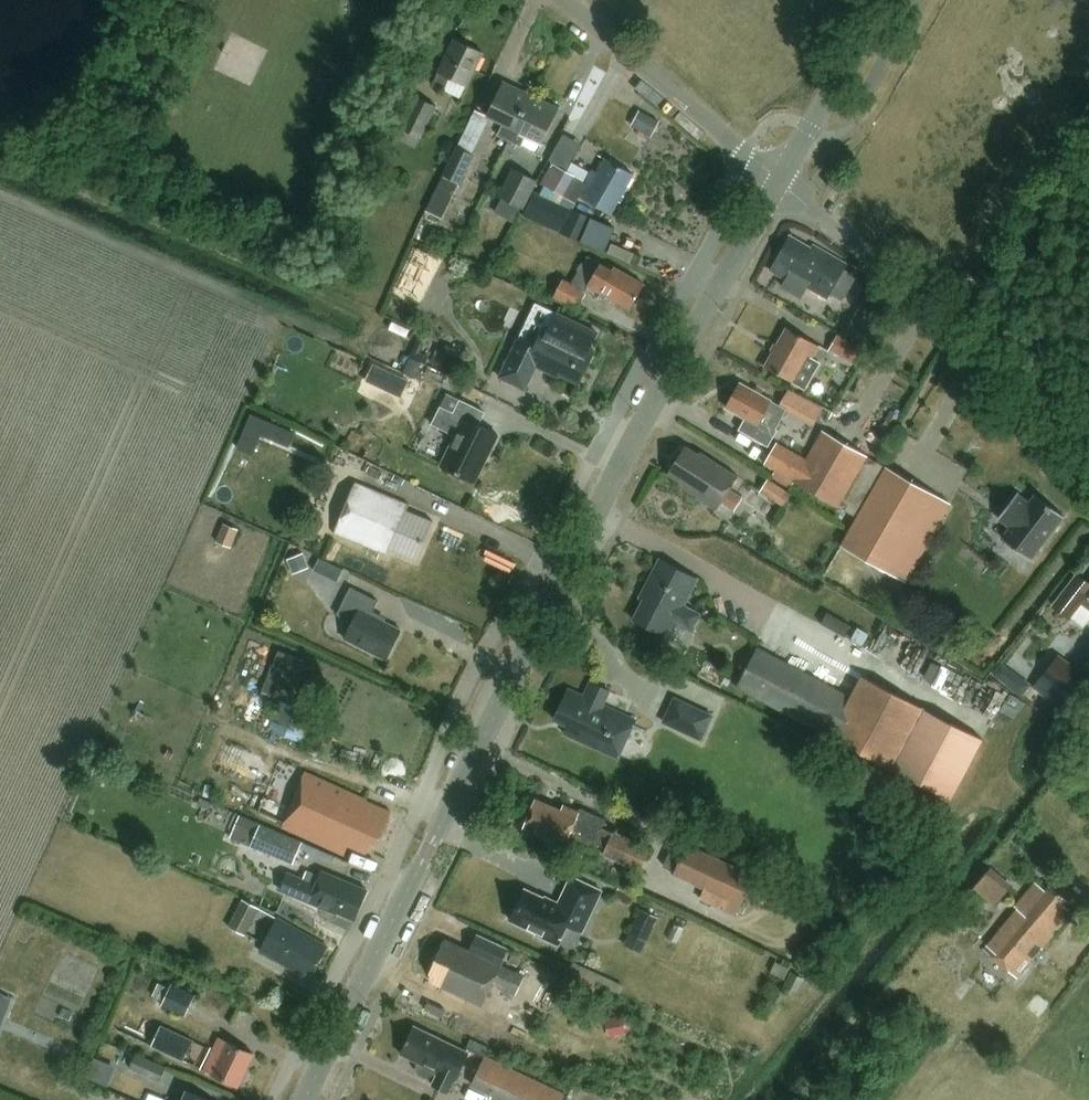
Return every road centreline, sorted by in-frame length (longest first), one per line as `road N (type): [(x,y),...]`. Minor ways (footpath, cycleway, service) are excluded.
road 1 (tertiary): [(307,1099),(518,667),(779,178)]
road 2 (unclassified): [(1088,442),(779,178)]
road 3 (unclassified): [(779,178),(560,0)]
road 4 (tertiary): [(779,178),(882,0)]

